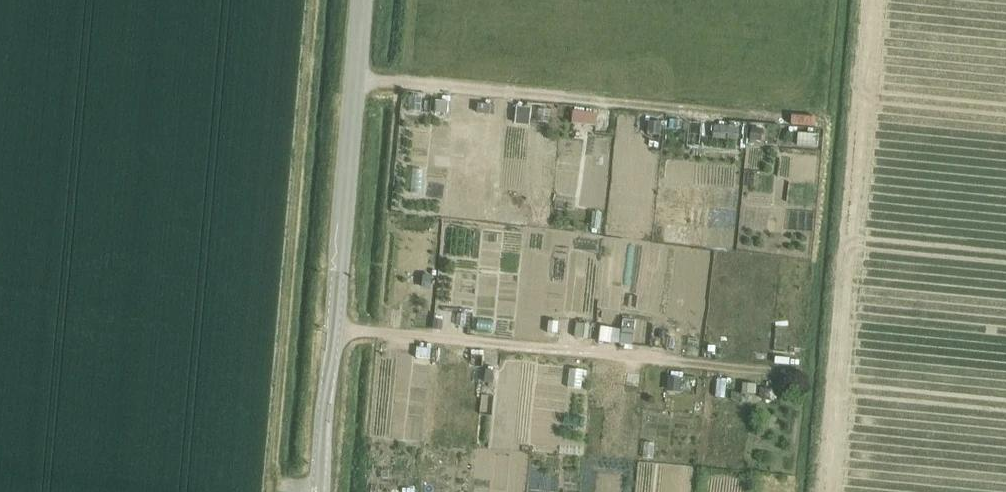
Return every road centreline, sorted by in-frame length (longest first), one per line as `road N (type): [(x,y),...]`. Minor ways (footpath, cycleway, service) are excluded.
road 1 (tertiary): [(319,491),(361,0)]
road 2 (track): [(334,329),(804,376)]
road 3 (track): [(354,80),(814,115)]

